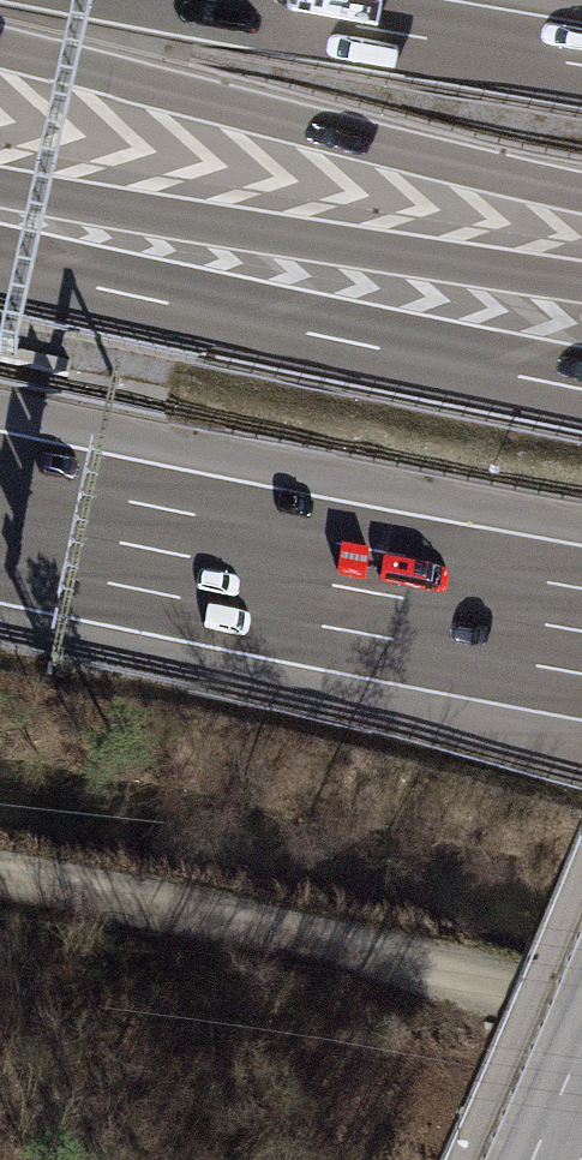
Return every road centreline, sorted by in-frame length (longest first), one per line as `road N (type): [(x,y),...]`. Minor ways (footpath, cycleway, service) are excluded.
road 1 (motorway): [(581,193),(0,46)]
road 2 (motorway): [(581,389),(0,266)]
road 3 (track): [(0,875),(581,994)]
road 4 (motorway): [(0,517),(581,631)]
road 5 (motorway): [(581,281),(0,186)]
road 6 (motorway): [(581,66),(215,0)]
road 7 (track): [(516,1159),(581,1026)]

